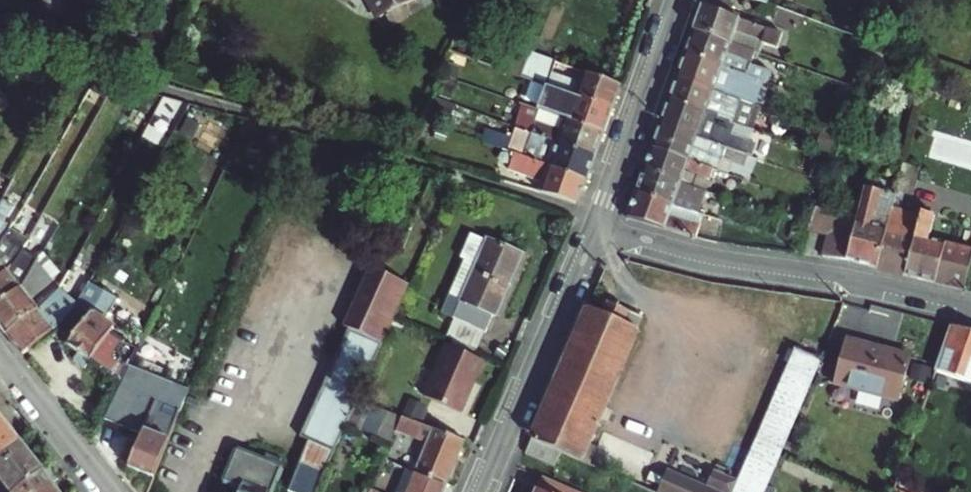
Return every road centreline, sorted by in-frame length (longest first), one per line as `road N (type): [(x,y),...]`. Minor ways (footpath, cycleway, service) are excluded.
road 1 (residential): [(970,309),(709,259),(596,228)]
road 2 (residential): [(481,491),(596,228)]
road 3 (residential): [(596,228),(676,0)]
road 4 (residential): [(106,491),(0,356)]

